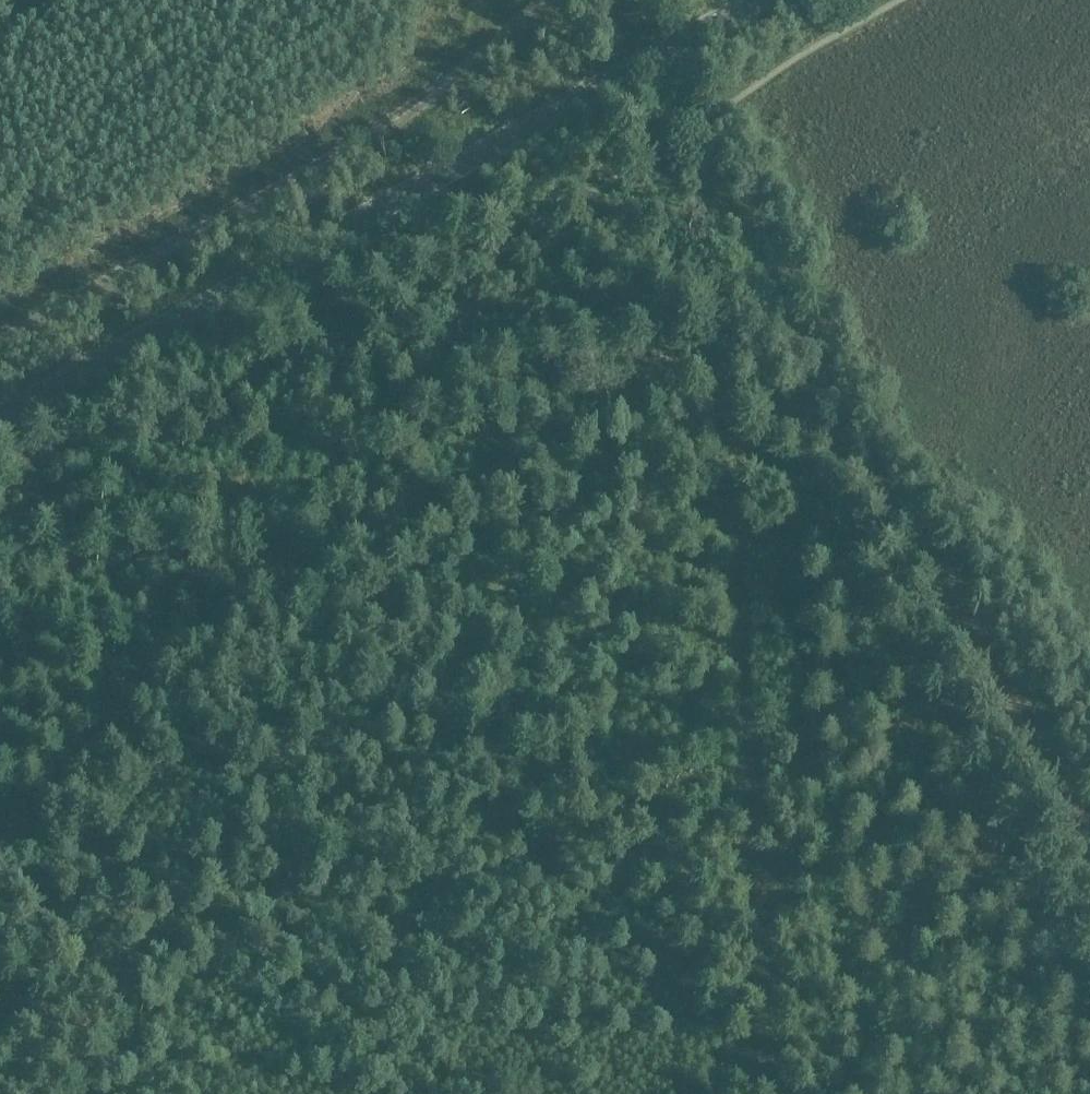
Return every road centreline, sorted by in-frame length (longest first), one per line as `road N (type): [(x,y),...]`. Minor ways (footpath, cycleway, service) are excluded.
road 1 (tertiary): [(0,416),(754,0)]
road 2 (track): [(551,0),(401,115),(0,337)]

